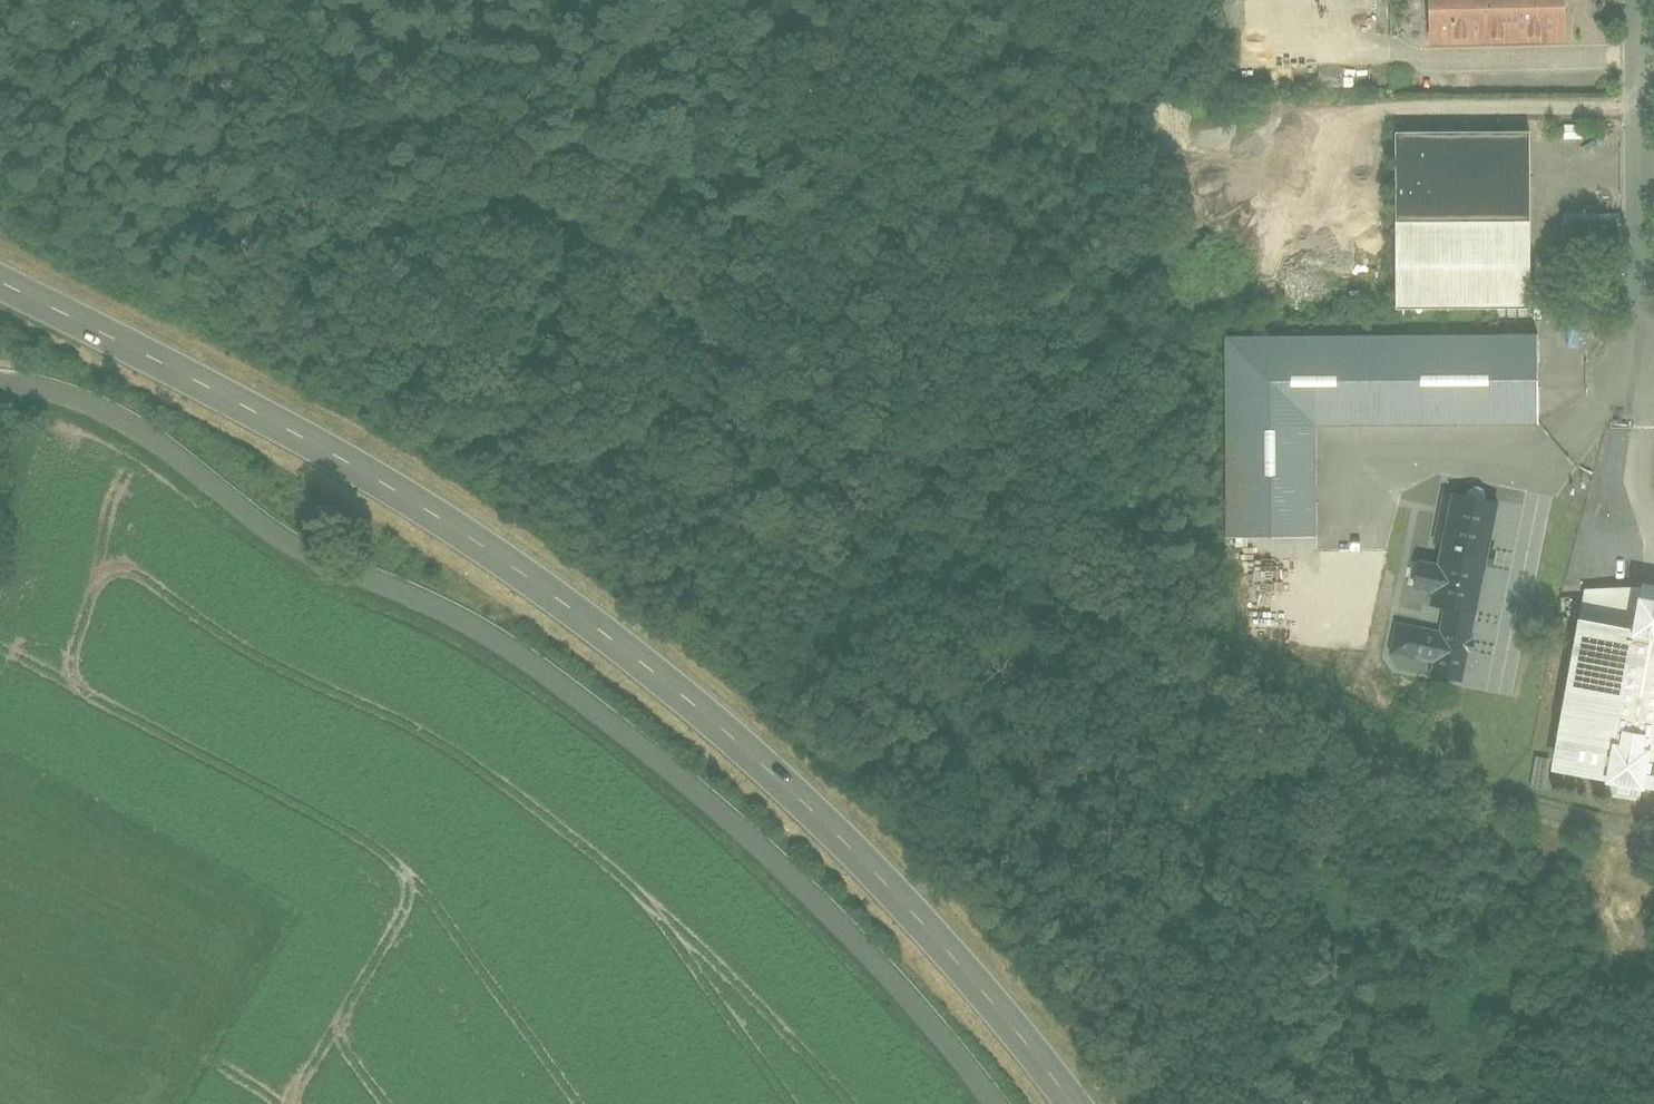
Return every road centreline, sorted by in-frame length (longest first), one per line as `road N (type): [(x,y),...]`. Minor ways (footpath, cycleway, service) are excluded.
road 1 (primary): [(0,276),(455,520),(637,650),(870,857),(1080,1103)]
road 2 (residential): [(0,379),(79,395),(132,418),(281,531),(521,648),(755,835),(859,933),(1002,1103)]
road 3 (residential): [(1646,0),(1646,377)]

